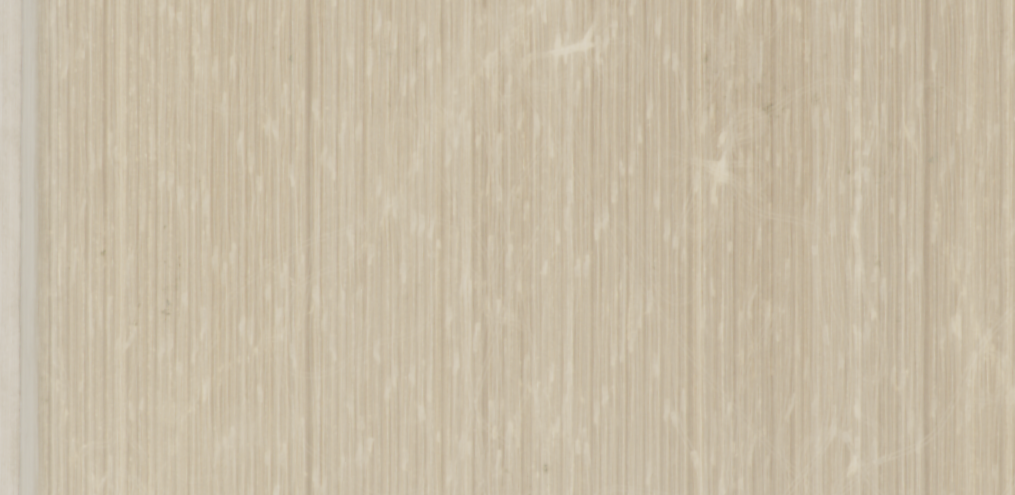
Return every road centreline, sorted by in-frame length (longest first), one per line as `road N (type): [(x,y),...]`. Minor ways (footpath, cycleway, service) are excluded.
road 1 (residential): [(31,494),(34,0)]

